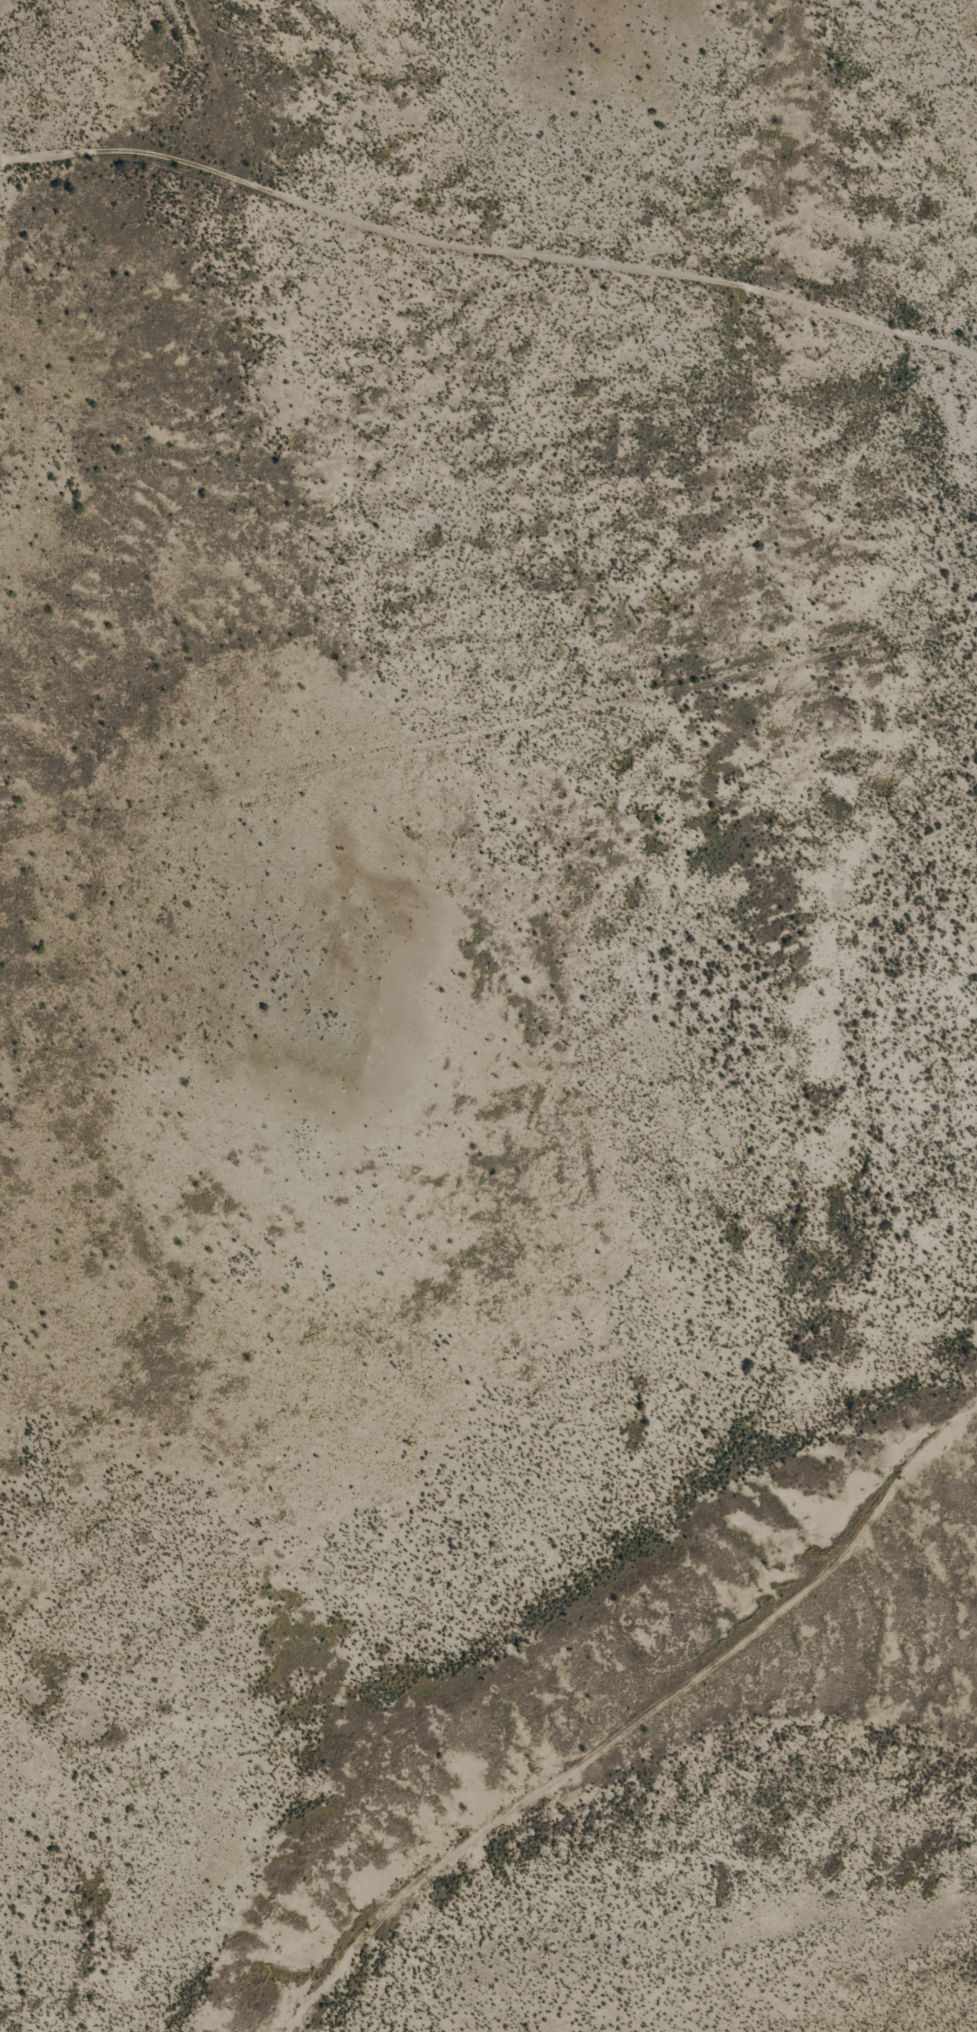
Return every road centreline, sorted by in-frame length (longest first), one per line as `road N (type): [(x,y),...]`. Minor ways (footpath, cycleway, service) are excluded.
road 1 (track): [(0,169),(94,198),(831,272),(976,344)]
road 2 (track): [(313,2031),(373,1948),(801,1622),(976,1427)]

